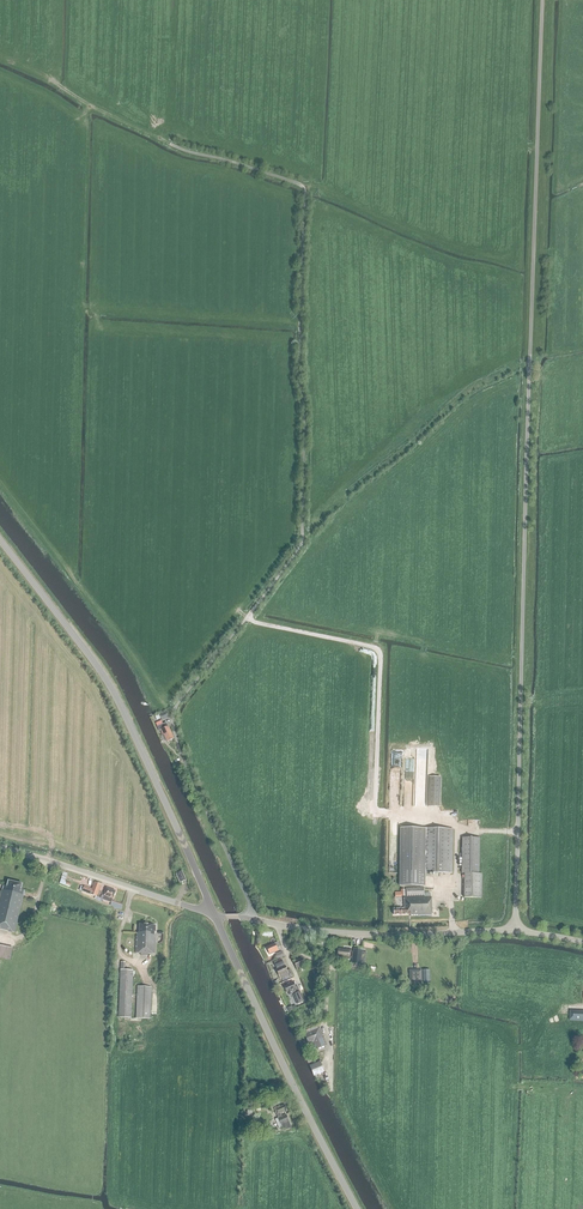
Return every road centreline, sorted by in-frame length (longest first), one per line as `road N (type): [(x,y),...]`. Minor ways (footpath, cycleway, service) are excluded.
road 1 (unclassified): [(516,932),(542,0)]
road 2 (unclassified): [(252,919),(171,715),(302,542),(305,191),(170,144)]
road 3 (secondary): [(214,915),(109,685),(0,541)]
road 4 (secondary): [(357,1208),(214,915)]
road 5 (tertiary): [(516,932),(416,935),(279,925)]
road 6 (tertiary): [(214,915),(0,847)]

